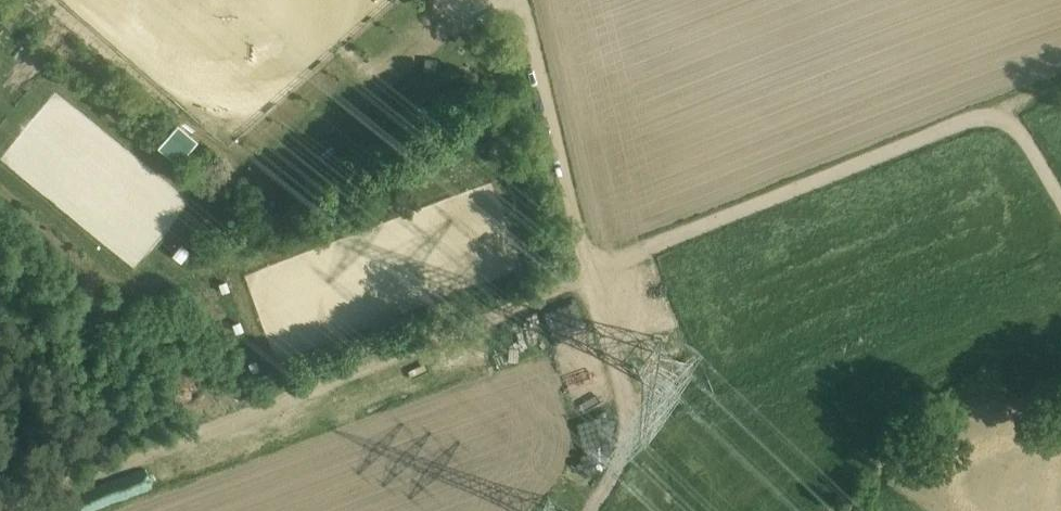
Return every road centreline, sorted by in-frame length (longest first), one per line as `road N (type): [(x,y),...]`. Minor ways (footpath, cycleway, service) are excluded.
road 1 (unclassified): [(1060,197),(1010,119),(968,122),(590,274),(520,0)]
road 2 (track): [(0,508),(517,312),(590,274)]
road 3 (track): [(590,274),(626,385),(629,452),(588,510)]

